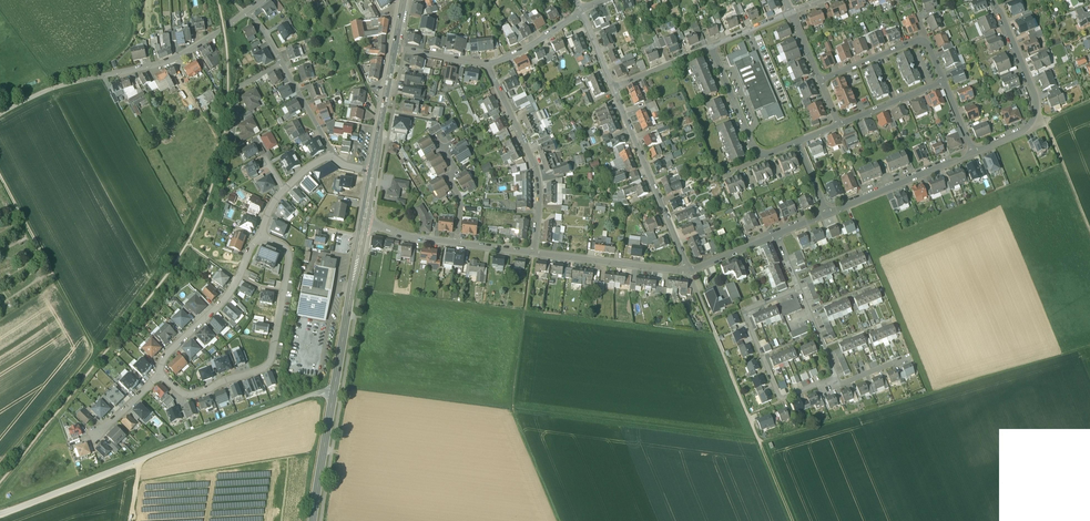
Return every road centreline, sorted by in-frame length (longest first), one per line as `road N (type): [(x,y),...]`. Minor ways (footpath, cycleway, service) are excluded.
road 1 (track): [(0,174),(95,349),(0,468)]
road 2 (track): [(758,439),(1089,350)]
road 3 (primary): [(313,520),(364,224)]
road 4 (residential): [(159,375),(188,396),(268,365),(289,259),(285,247),(261,236)]
road 5 (track): [(513,407),(758,437)]
road 6 (track): [(560,520),(513,407),(526,305)]
road 7 (residential): [(836,377),(781,398),(743,310),(798,287)]
road 8 (residential): [(995,0),(1038,99),(1035,120),(1020,136),(975,155)]
road 9 (residential): [(614,88),(690,272)]
road 10 (residential): [(534,252),(538,175),(487,65)]
road 11 (residential): [(261,236),(228,297),(166,355),(159,375)]
road 12 (residential): [(95,78),(177,58),(251,10)]
road 13 (residential): [(975,155),(828,213)]
road 14 (residential): [(690,272),(534,252)]
road 15 (primary): [(373,171),(395,48)]

